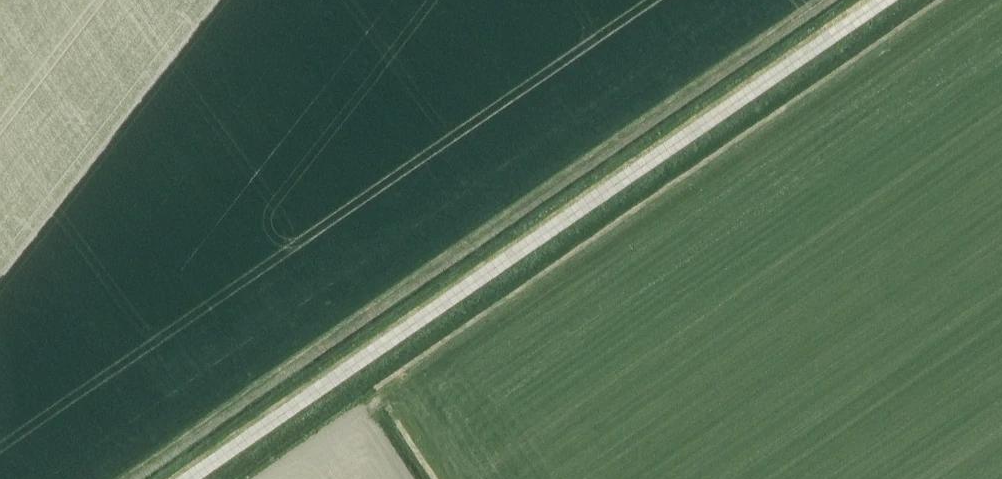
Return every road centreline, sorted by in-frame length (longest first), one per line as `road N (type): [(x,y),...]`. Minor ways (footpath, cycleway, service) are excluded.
road 1 (track): [(191,478),(888,0)]

